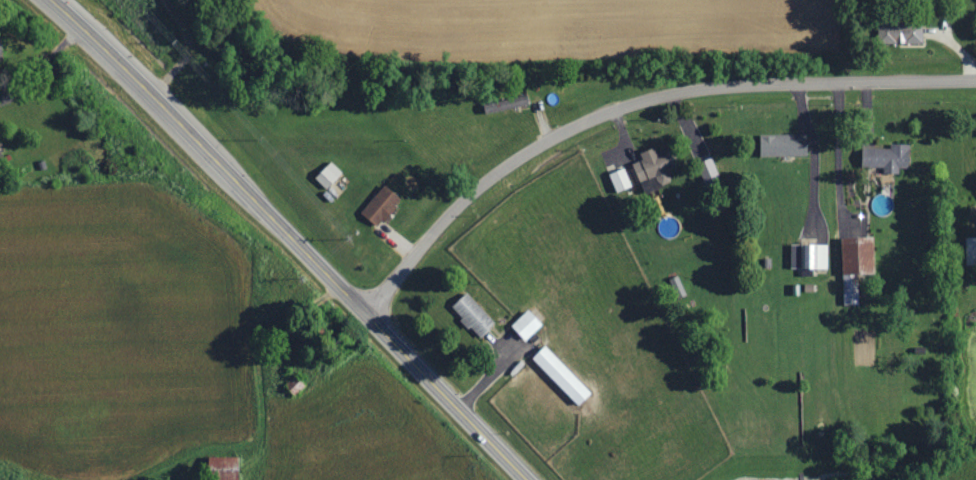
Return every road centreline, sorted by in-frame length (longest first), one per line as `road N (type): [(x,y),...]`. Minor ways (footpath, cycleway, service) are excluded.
road 1 (residential): [(369,315),(457,202),(504,160),(555,132),(689,88),(975,79)]
road 2 (primary): [(529,479),(53,0)]

